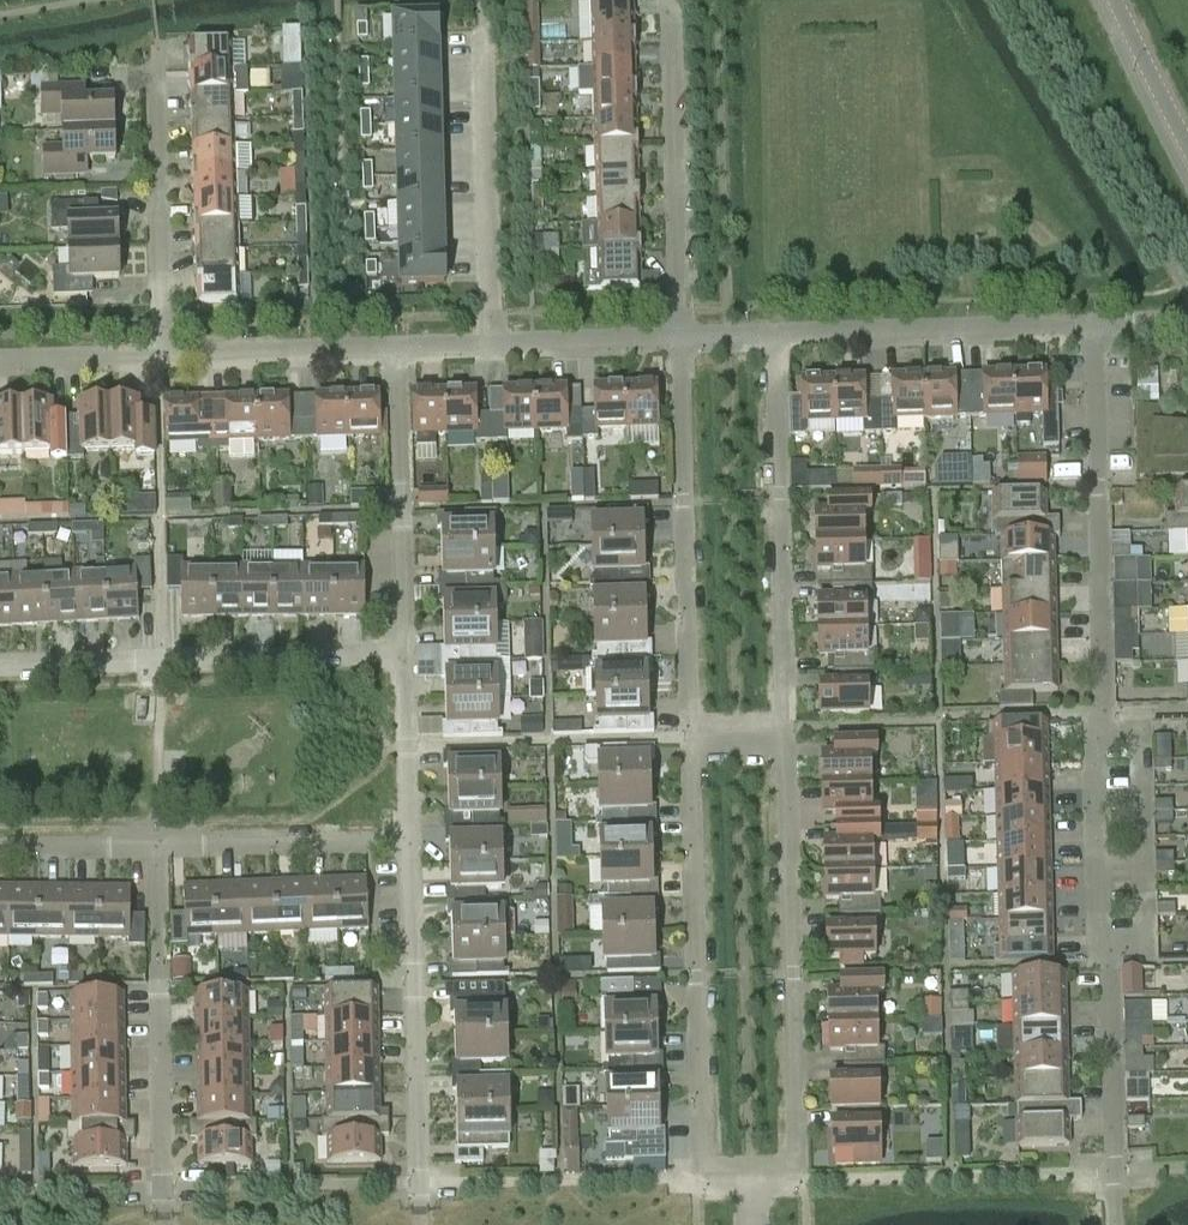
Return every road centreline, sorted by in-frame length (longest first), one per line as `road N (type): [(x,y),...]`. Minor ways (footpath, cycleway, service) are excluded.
road 1 (residential): [(1113,1224),(1094,327)]
road 2 (residential): [(753,1180),(703,1180),(691,740)]
road 3 (residential): [(778,737),(798,1179),(753,1180)]
road 4 (residential): [(768,328),(778,737)]
road 5 (residential): [(691,740),(679,332)]
road 6 (unclassified): [(0,648),(402,649)]
road 7 (residential): [(420,1224),(408,841)]
road 8 (residential): [(163,1224),(151,846)]
road 9 (residential): [(679,332),(668,4)]
road 10 (residential): [(768,328),(1094,327)]
road 11 (residential): [(402,649),(393,340)]
road 12 (residential): [(492,336),(480,36)]
road 13 (residential): [(155,349),(151,68)]
road 14 (residential): [(151,846),(408,841)]
road 15 (residential): [(155,349),(393,340)]
road 16 (residential): [(408,841),(402,649)]
road 17 (residential): [(492,336),(679,332)]
road 18 (tertiary): [(1115,0),(1187,145)]
road 19 (residential): [(0,358),(155,349)]
road 20 (residential): [(0,849),(151,846)]

